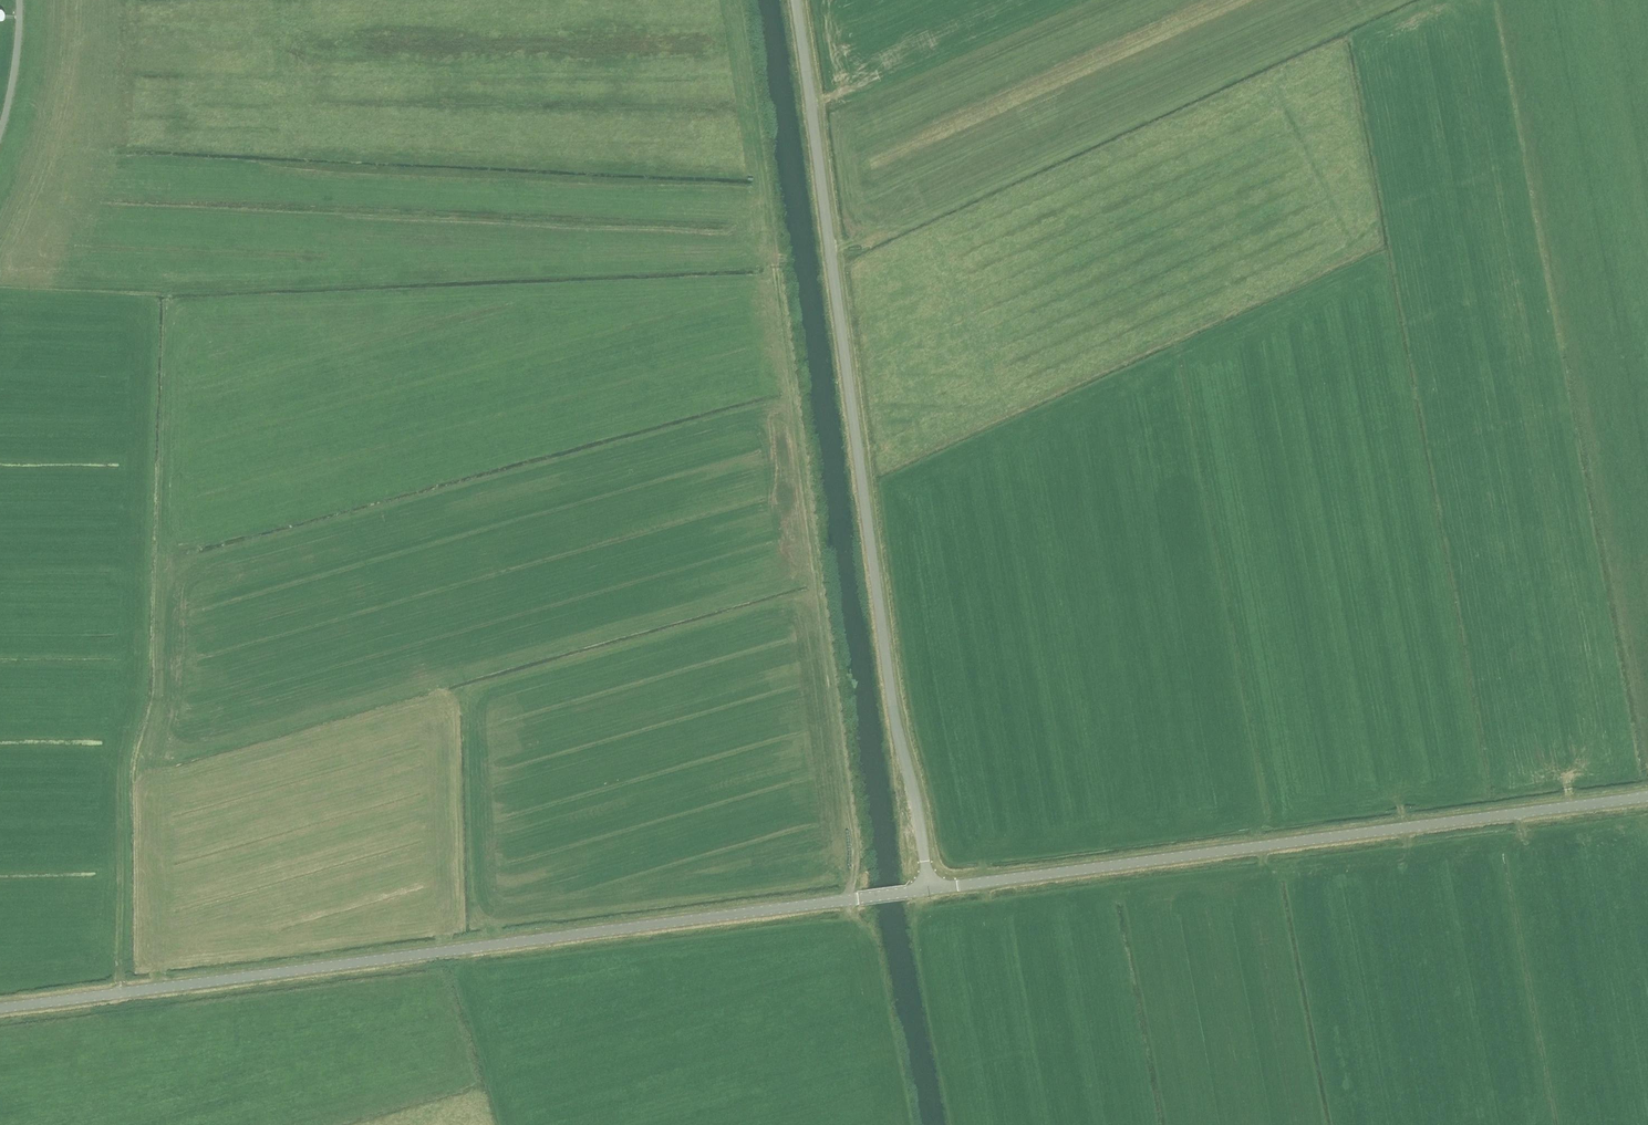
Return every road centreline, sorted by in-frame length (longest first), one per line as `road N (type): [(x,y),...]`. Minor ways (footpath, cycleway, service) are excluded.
road 1 (tertiary): [(930,888),(893,713),(795,0)]
road 2 (tertiary): [(858,898),(0,1008)]
road 3 (tertiary): [(930,888),(1647,796)]

